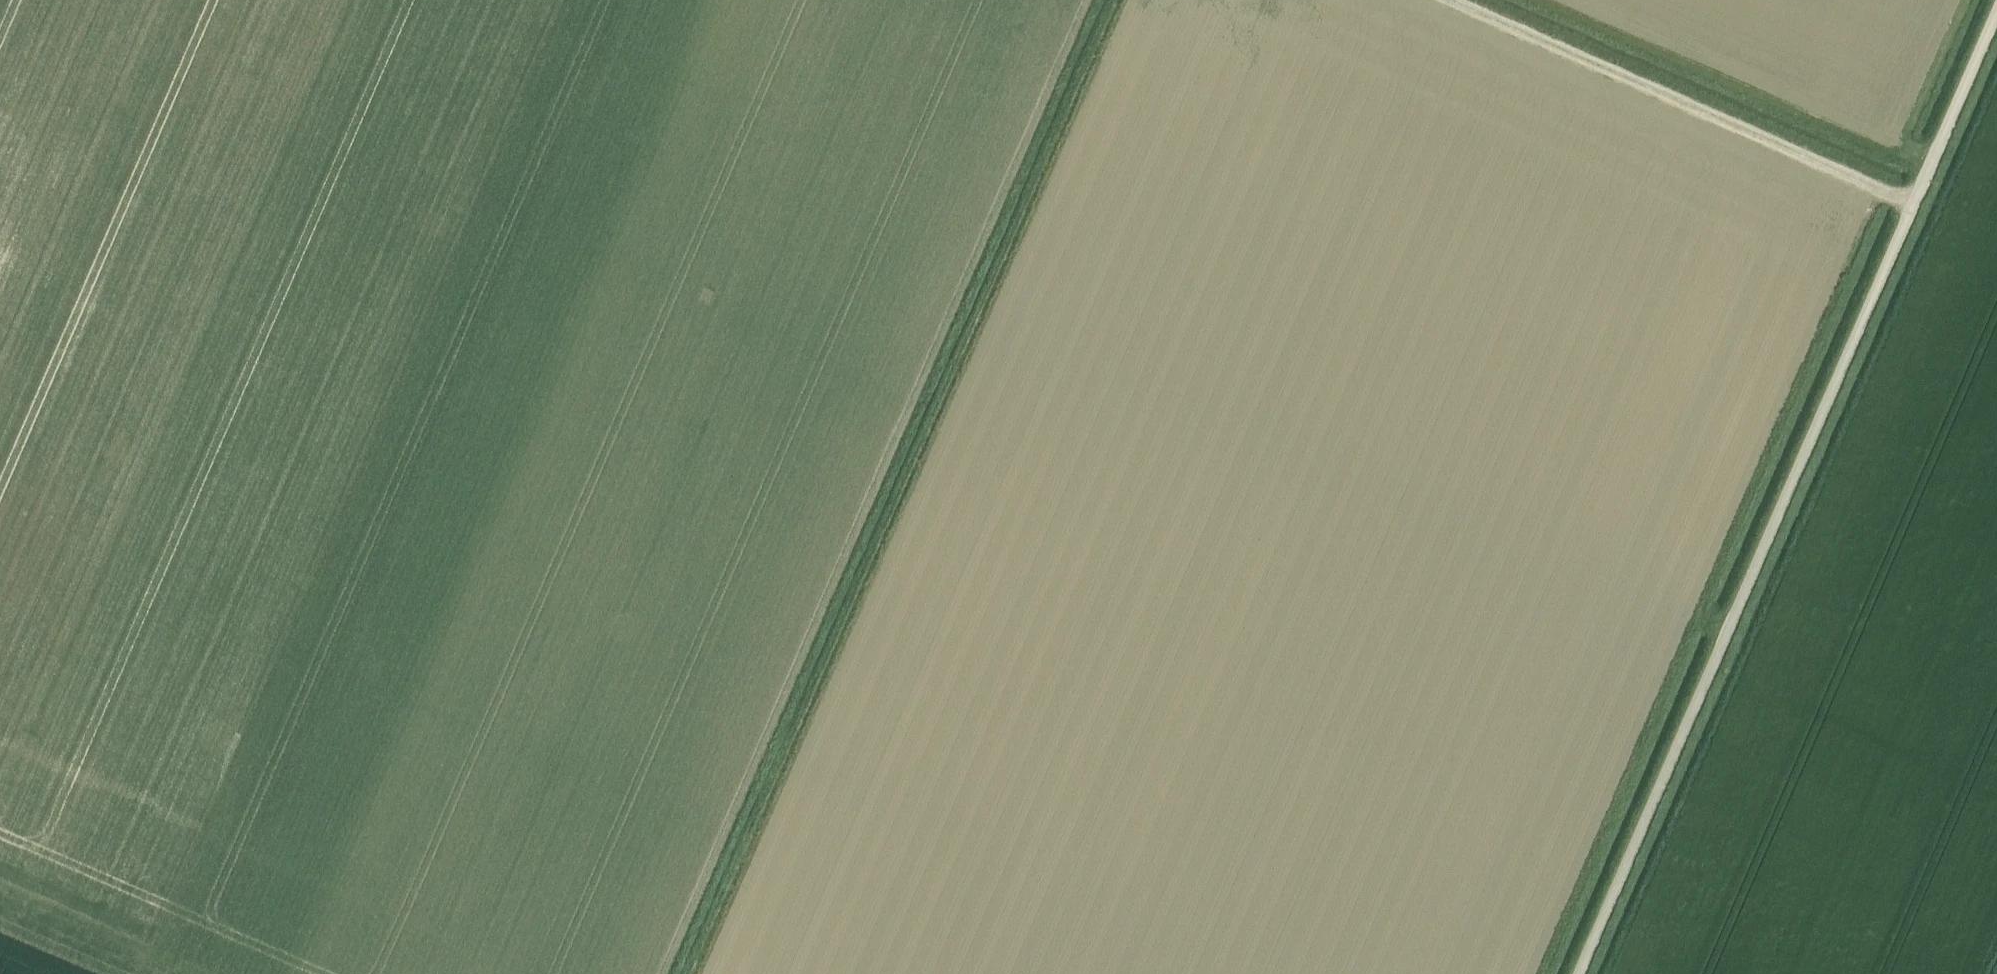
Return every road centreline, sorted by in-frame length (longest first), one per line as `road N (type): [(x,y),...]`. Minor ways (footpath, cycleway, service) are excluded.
road 1 (unclassified): [(1592,973),(1996,46)]

